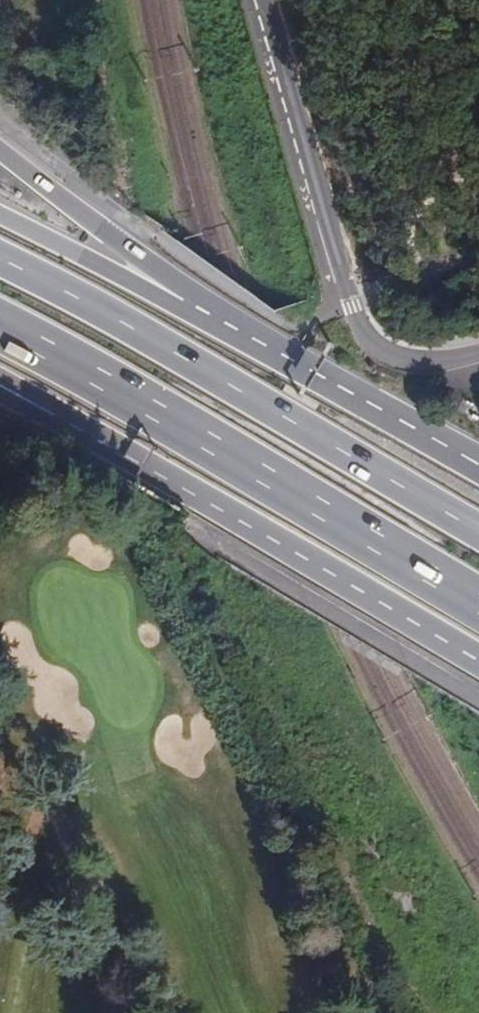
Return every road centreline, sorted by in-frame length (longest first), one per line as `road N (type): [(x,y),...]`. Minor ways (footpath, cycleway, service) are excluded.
road 1 (trunk): [(478,537),(170,350),(0,265)]
road 2 (trunk): [(0,324),(478,596)]
road 3 (secondary): [(53,415),(478,661)]
road 4 (residential): [(478,352),(426,361),(379,350),(319,210),(263,0)]
road 5 (secondary): [(478,465),(187,301)]
road 6 (track): [(390,287),(395,127),(414,34),(447,0)]
road 7 (secondary): [(187,301),(0,155)]
road 8 (trunk): [(187,301),(0,212)]

